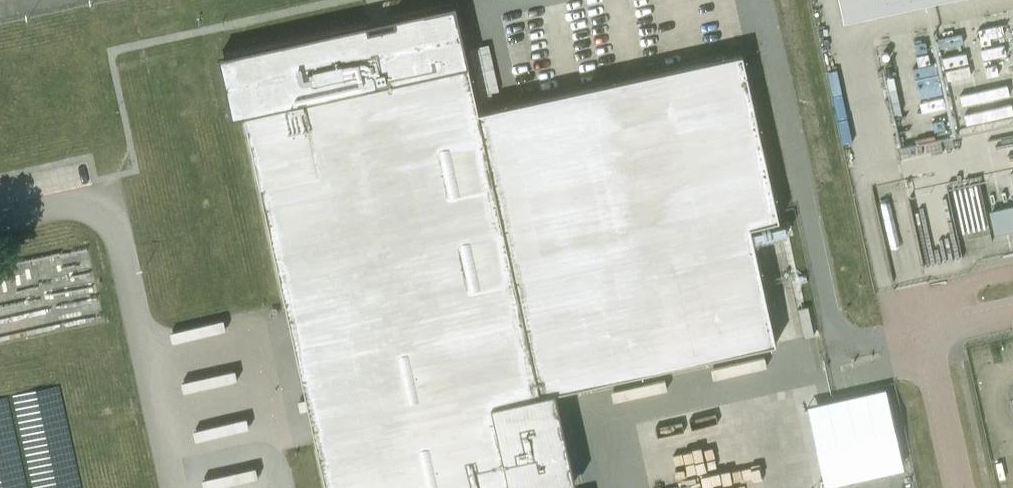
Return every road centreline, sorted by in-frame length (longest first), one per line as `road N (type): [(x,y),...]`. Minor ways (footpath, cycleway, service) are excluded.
road 1 (unclassified): [(170,487),(110,226),(71,206),(0,221)]
road 2 (unclassified): [(914,345),(948,487)]

